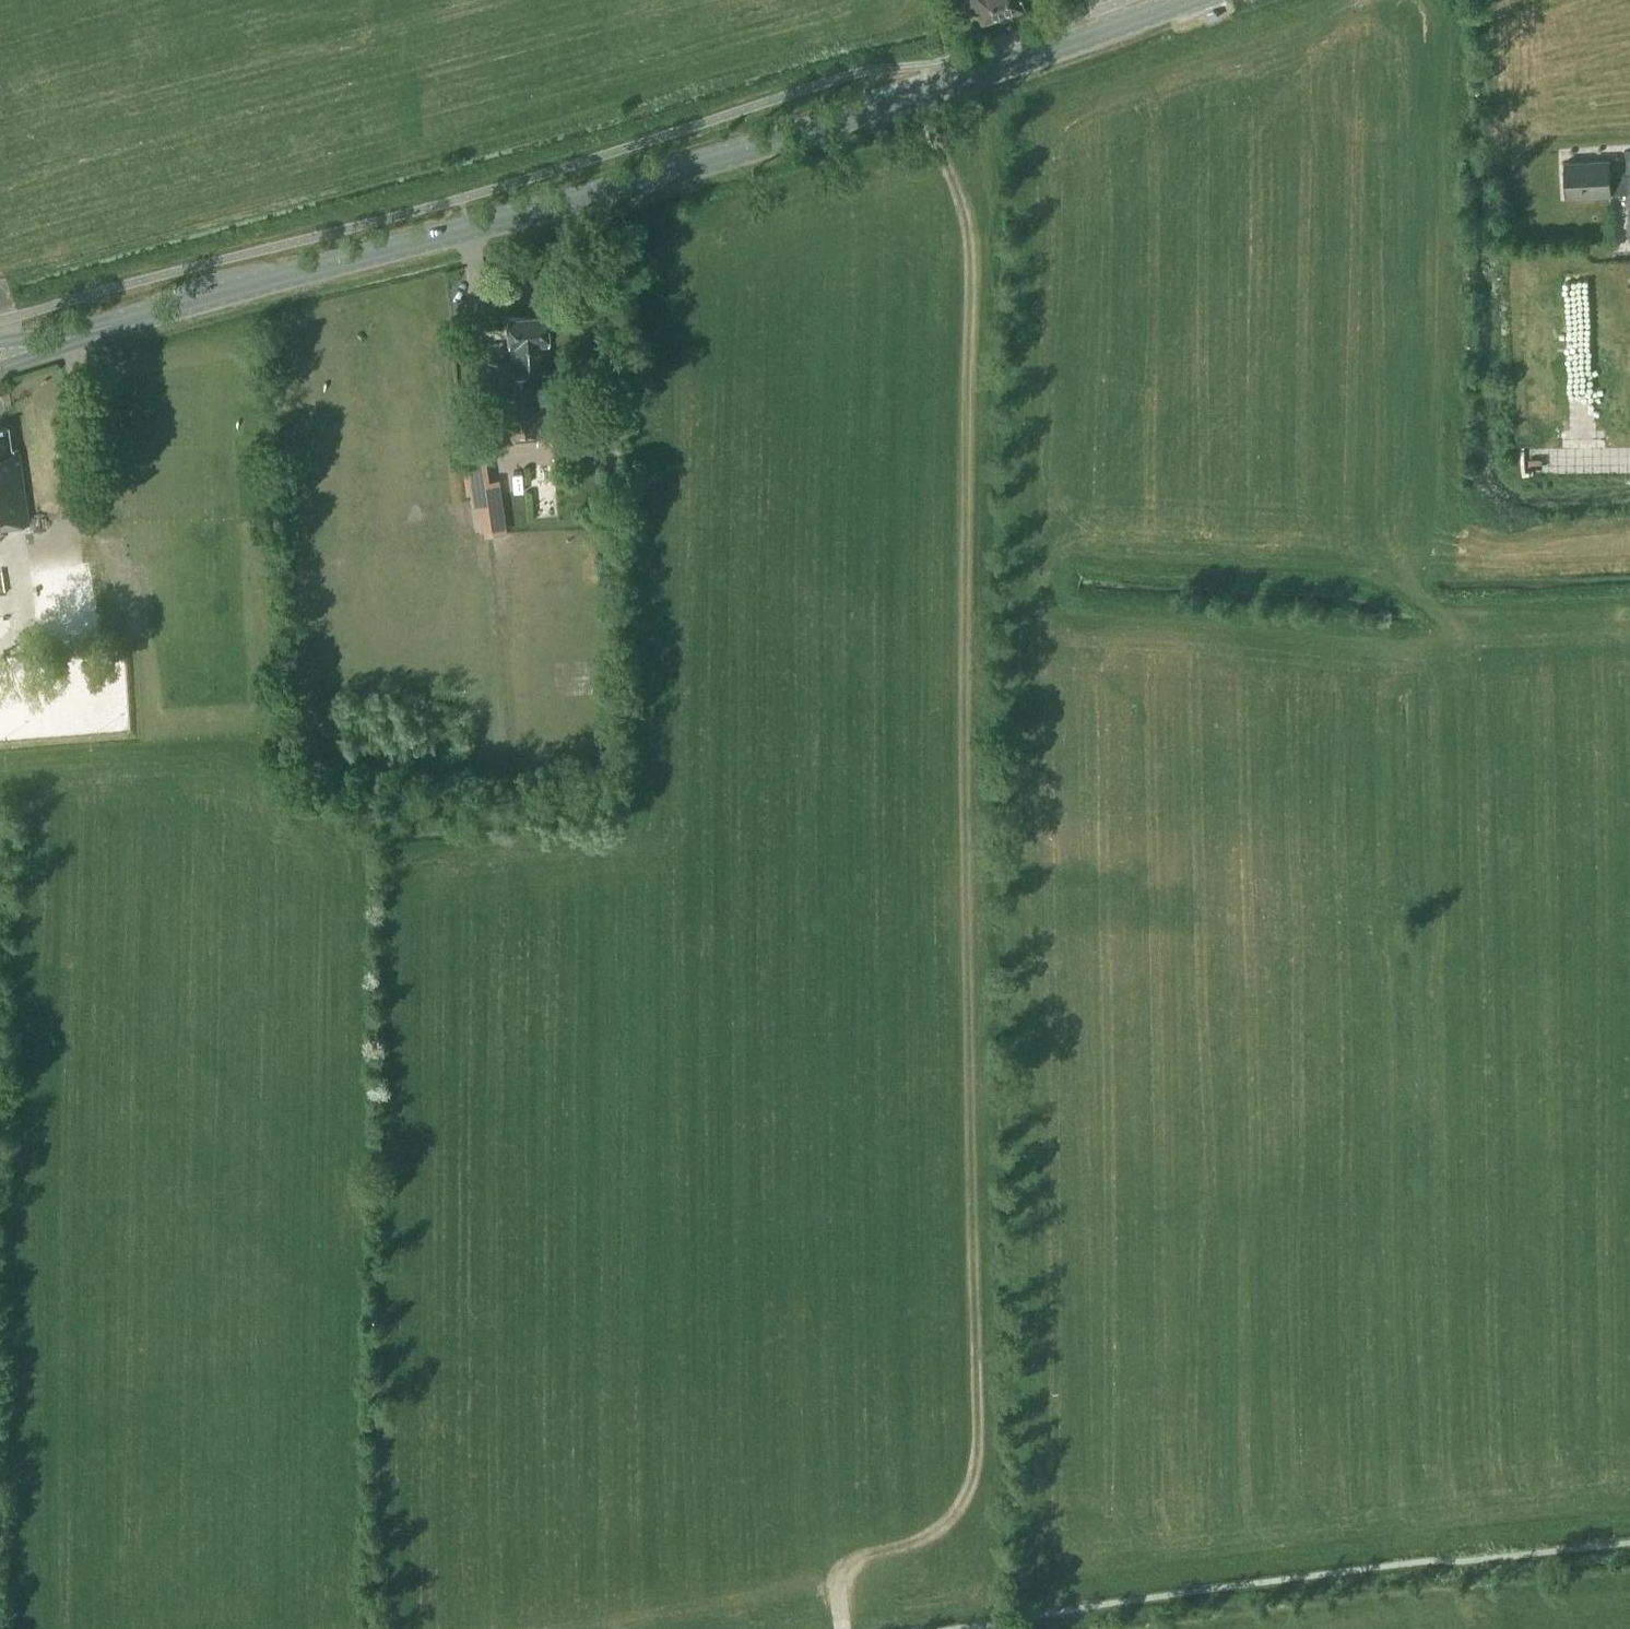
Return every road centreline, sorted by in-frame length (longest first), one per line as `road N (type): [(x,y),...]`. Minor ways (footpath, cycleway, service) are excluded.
road 1 (secondary): [(90,331),(795,132),(1185,0)]

